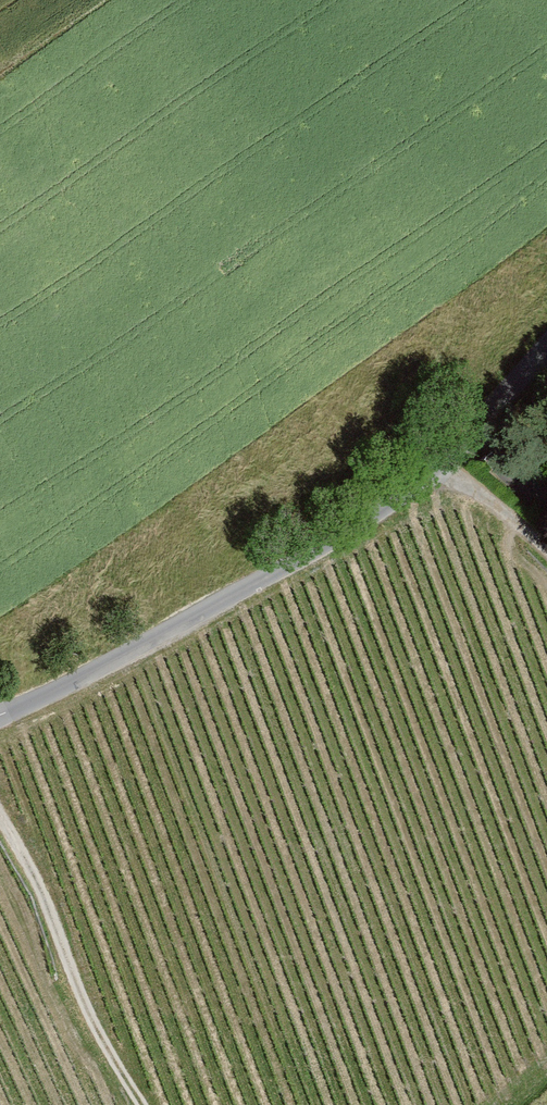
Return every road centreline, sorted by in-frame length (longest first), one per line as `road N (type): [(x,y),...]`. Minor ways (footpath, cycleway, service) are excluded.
road 1 (unclassified): [(0,710),(276,562),(462,424),(546,339)]
road 2 (track): [(143,1104),(90,1029),(36,882),(0,822)]
road 3 (track): [(546,545),(424,452)]

